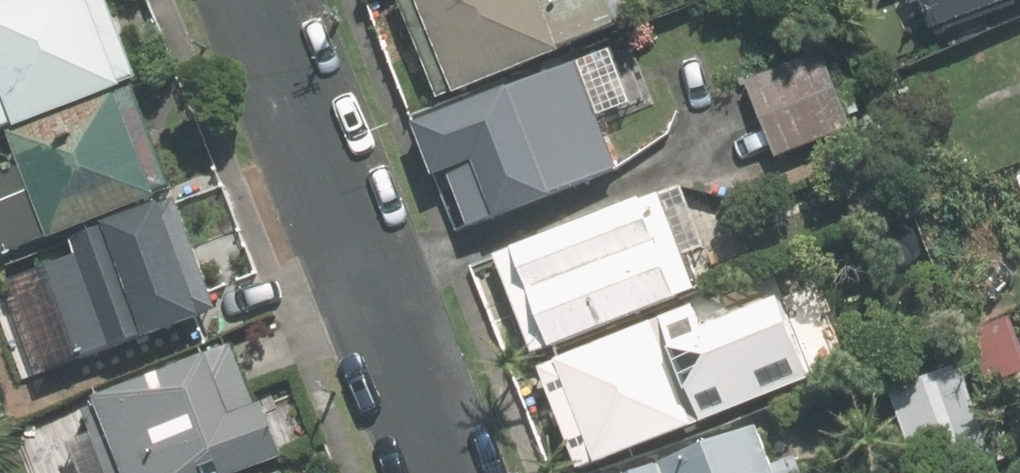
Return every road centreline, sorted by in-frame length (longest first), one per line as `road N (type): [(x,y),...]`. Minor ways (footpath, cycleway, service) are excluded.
road 1 (residential): [(258,0),(445,472)]

